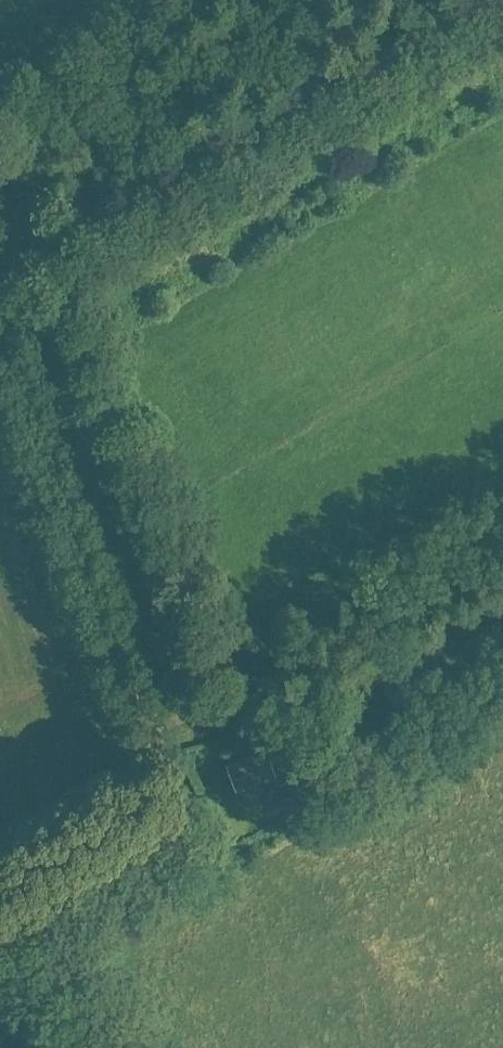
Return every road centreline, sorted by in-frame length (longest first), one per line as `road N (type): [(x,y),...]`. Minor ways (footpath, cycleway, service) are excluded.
road 1 (unclassified): [(22,897),(152,819),(164,803),(166,776),(0,293)]
road 2 (track): [(3,300),(502,13)]
road 3 (unclassified): [(106,1047),(22,897)]

